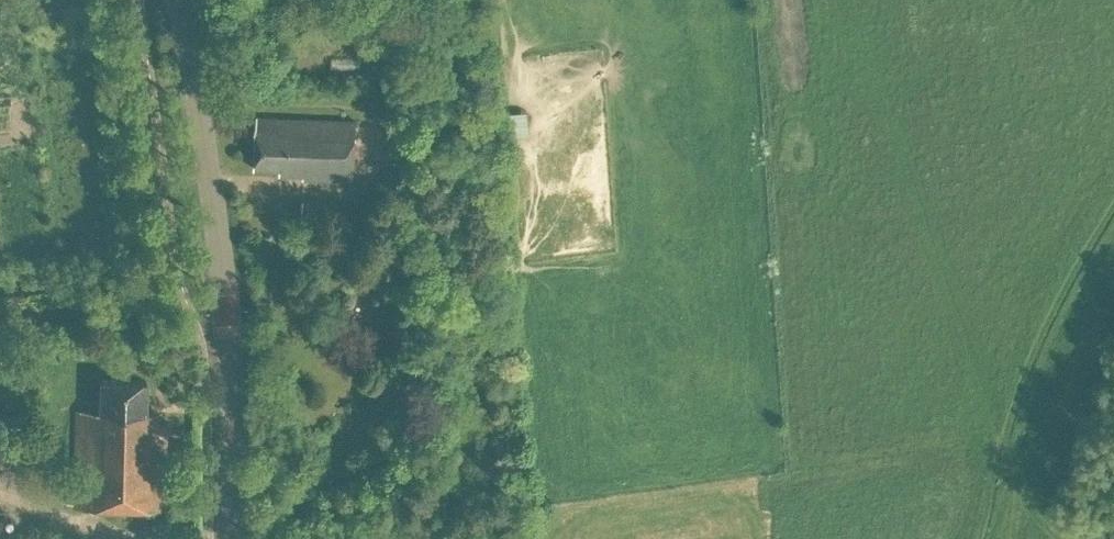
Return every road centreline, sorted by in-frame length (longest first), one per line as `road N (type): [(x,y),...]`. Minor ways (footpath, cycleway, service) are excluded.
road 1 (secondary): [(238,538),(237,407),(181,0)]

